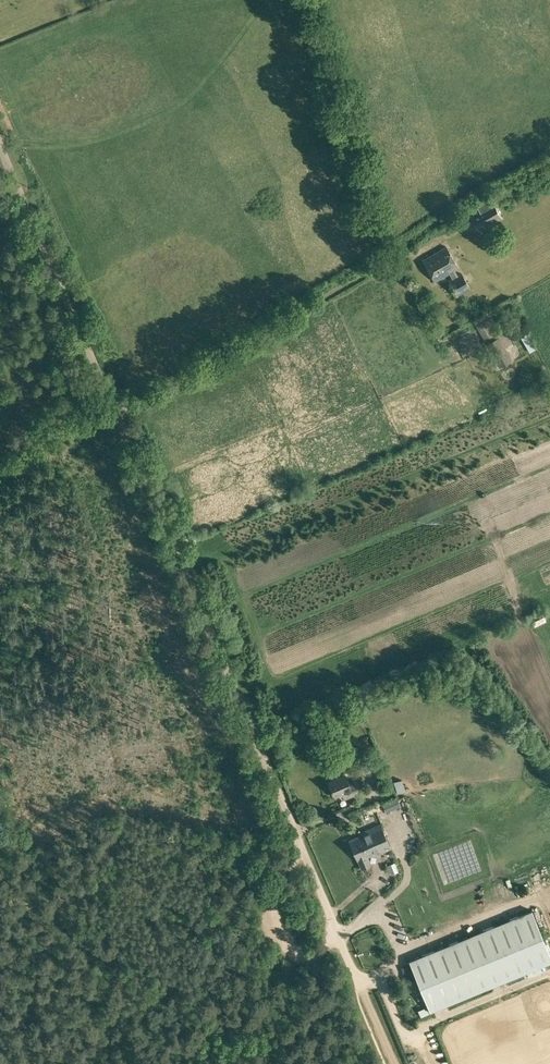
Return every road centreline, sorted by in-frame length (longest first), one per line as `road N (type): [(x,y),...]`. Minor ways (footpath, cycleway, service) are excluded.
road 1 (unclassified): [(0,140),(372,1007)]

